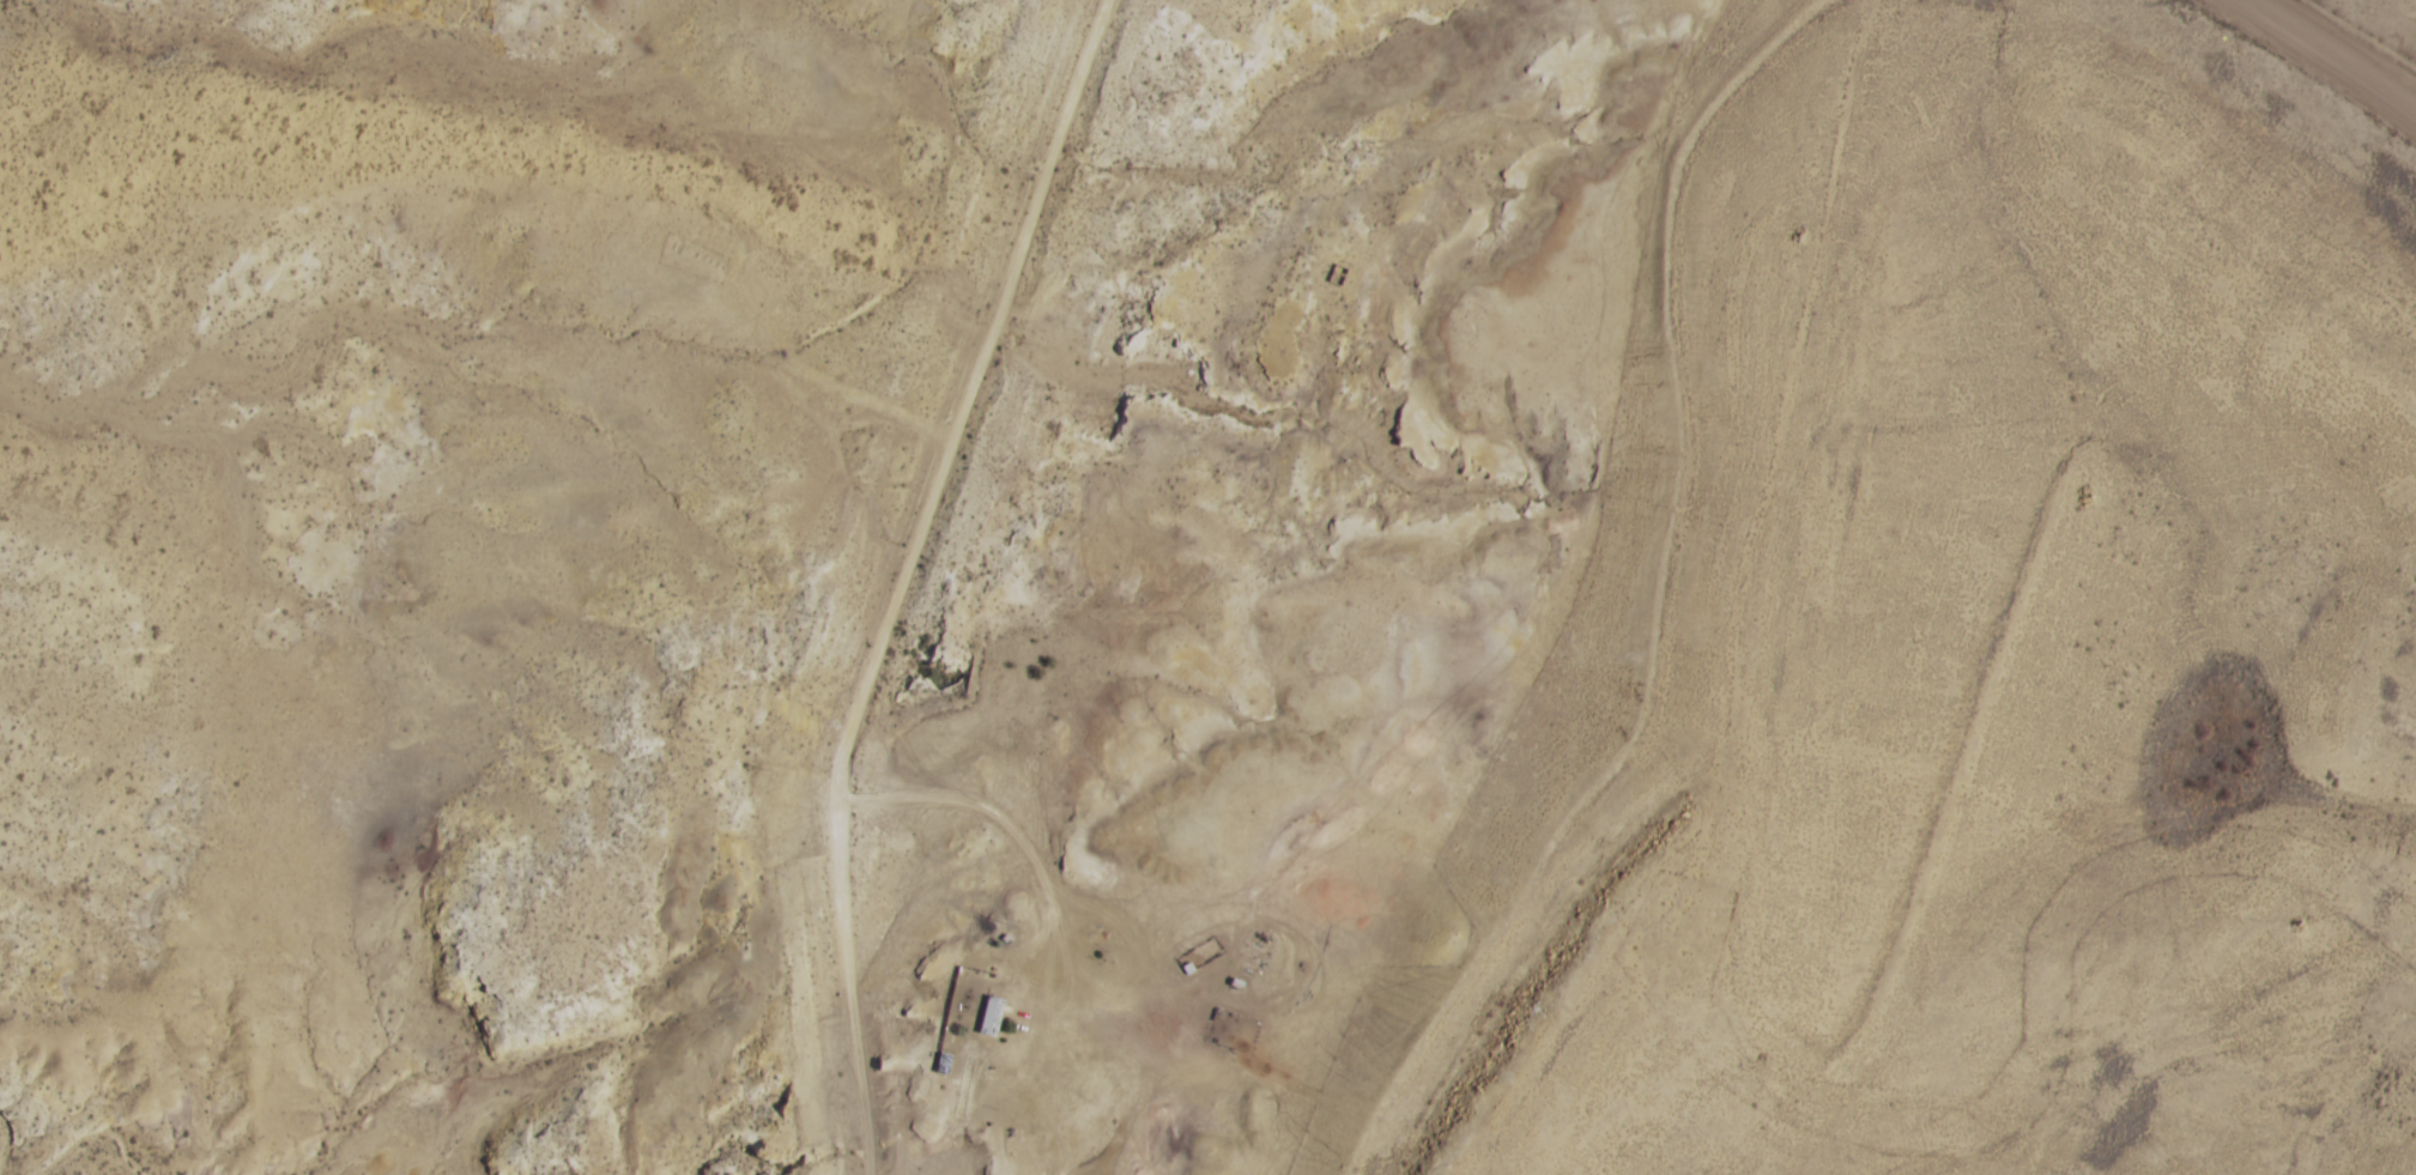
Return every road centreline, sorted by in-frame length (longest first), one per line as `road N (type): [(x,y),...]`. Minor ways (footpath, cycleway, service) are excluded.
road 1 (track): [(829,1174),(953,541),(1118,0)]
road 2 (residential): [(2110,0),(2294,149),(2415,207)]

